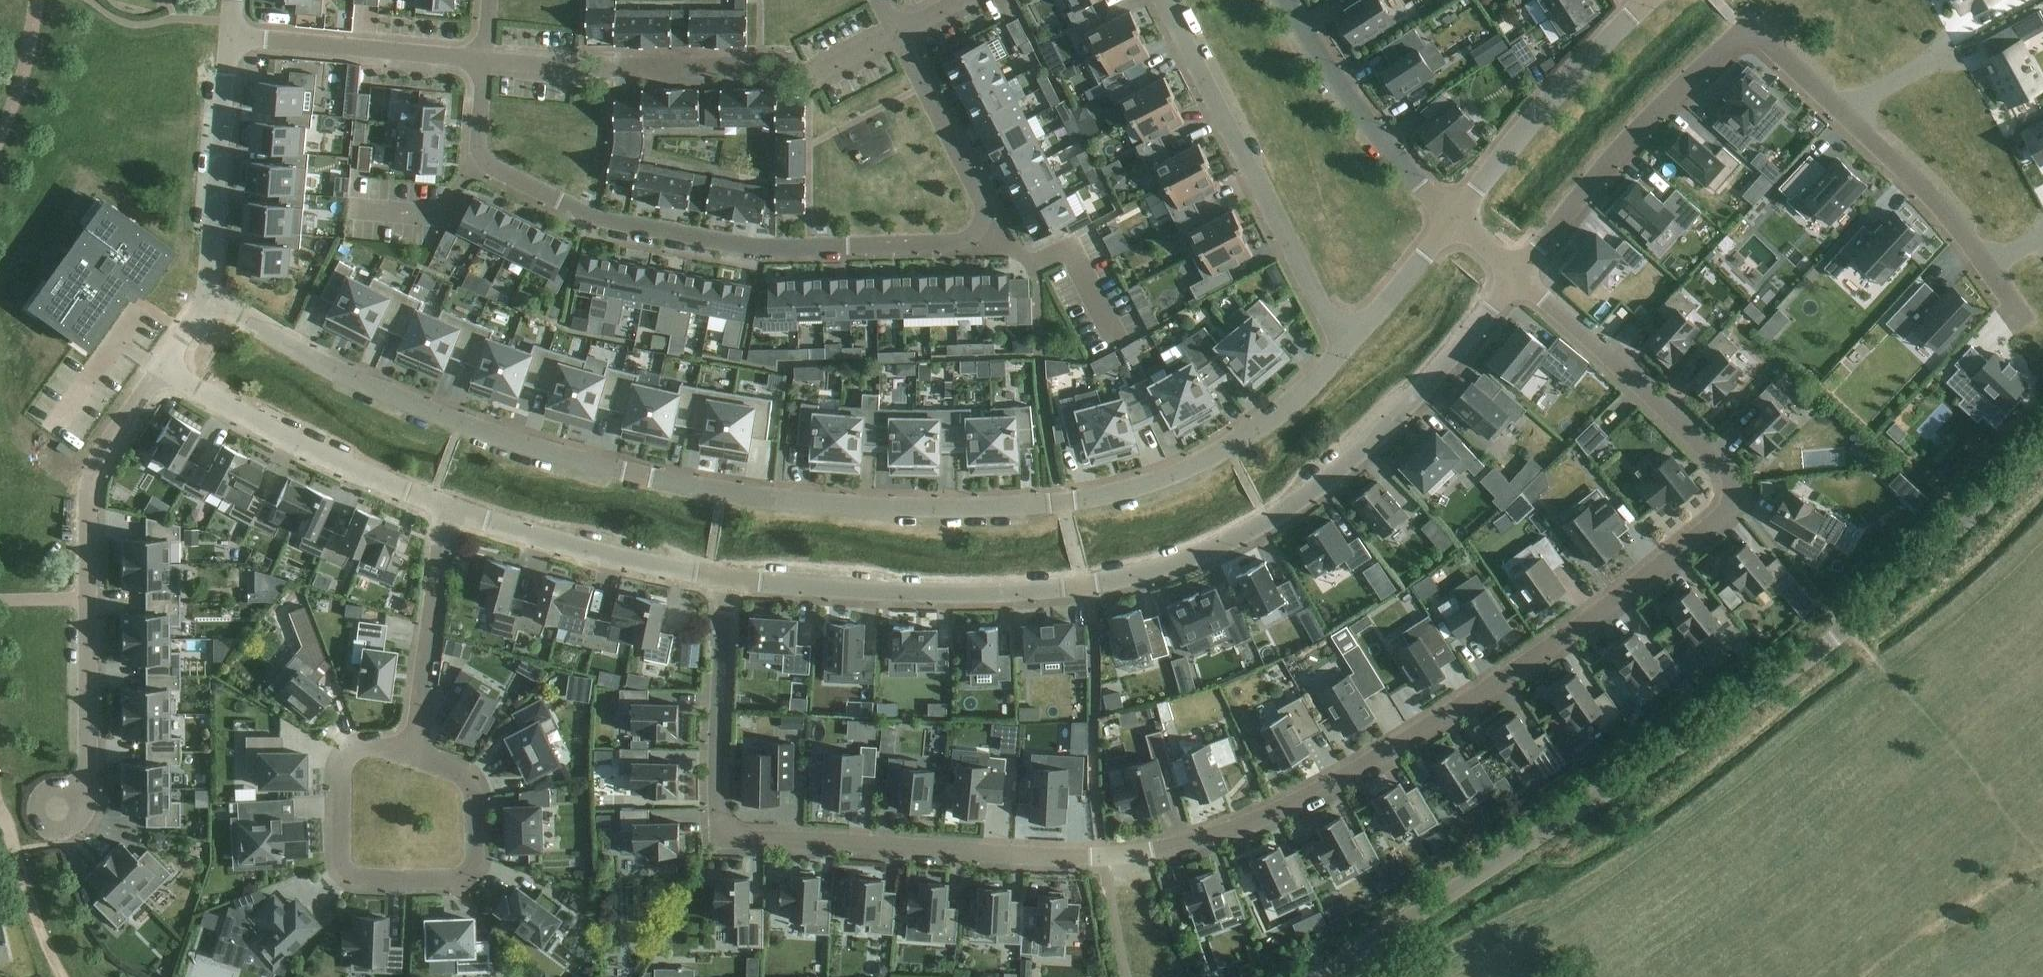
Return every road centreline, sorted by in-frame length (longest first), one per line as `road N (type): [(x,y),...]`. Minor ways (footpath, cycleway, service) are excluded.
road 1 (residential): [(1516,275),(1729,474),(1736,503),(1488,690),(1257,822),(1177,849),(1104,857),(735,837),(725,832),(717,804),(727,580)]
road 2 (residential): [(1347,347),(1278,417),(1173,477),(1064,504),(851,507),(723,494),(541,453),(451,424),(207,301)]
road 3 (tertiary): [(1314,976),(1631,782),(1844,630),(2042,441)]
road 4 (residential): [(727,580),(968,598),(1084,590),(1203,554),(1293,507),(1370,444),(1516,275)]
road 5 (residential): [(1516,275),(1638,129),(1750,29),(1907,171),(2023,312)]
road 6 (residential): [(475,164),(487,176),(613,226),(741,250),(939,249),(962,246),(978,232)]
road 7 (residential): [(163,369),(93,476),(87,765),(85,780),(58,810)]
road 8 (residential): [(416,753),(376,747),(345,765),(337,853),(347,877),(445,884),(471,876),(480,858),(482,800),(467,776),(447,766)]
road 9 (residential): [(482,61),(809,72),(897,35)]
road 10 (residential): [(1164,0),(1347,347)]
road 11 (residential): [(163,369),(447,515)]
road 12 (unclassified): [(1453,220),(1590,56),(1650,1)]
road 13 (residential): [(447,515),(587,554),(727,580)]
road 14 (residential): [(1284,0),(1400,166),(1453,220)]
road 15 (residential): [(231,35),(207,301)]
road 16 (residential): [(231,35),(482,61)]
road 17 (residential): [(447,515),(416,753)]
road 18 (residential): [(978,232),(979,207),(897,35)]
road 19 (residential): [(978,232),(1035,265),(1070,249),(1121,344)]
road 20 (track): [(62,976),(0,808)]
road 21 (residential): [(1453,220),(1347,347)]
road 22 (residential): [(475,164),(443,221),(362,213)]

